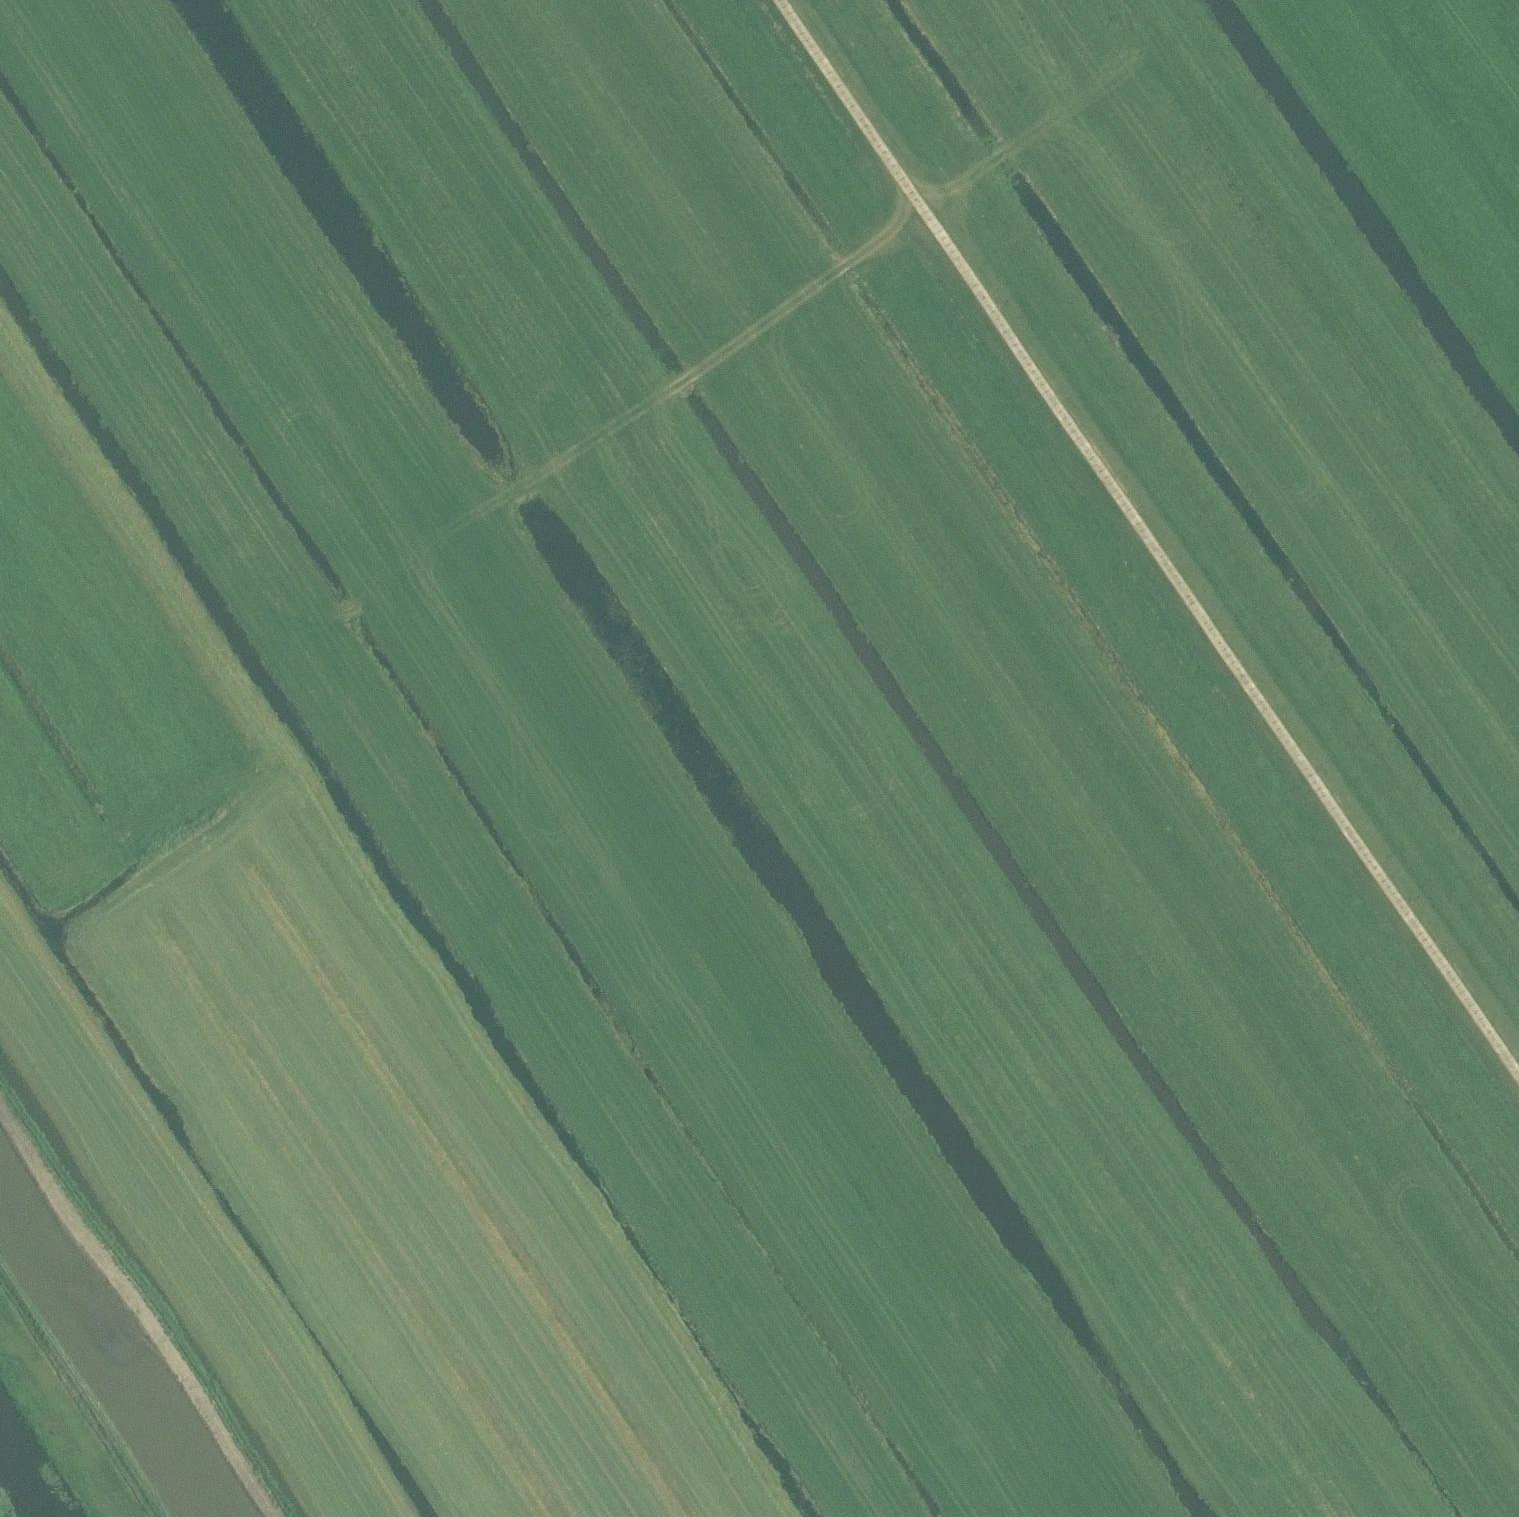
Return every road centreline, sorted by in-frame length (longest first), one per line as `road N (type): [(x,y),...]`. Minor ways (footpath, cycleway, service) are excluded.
road 1 (track): [(1518,1073),(784,0)]

